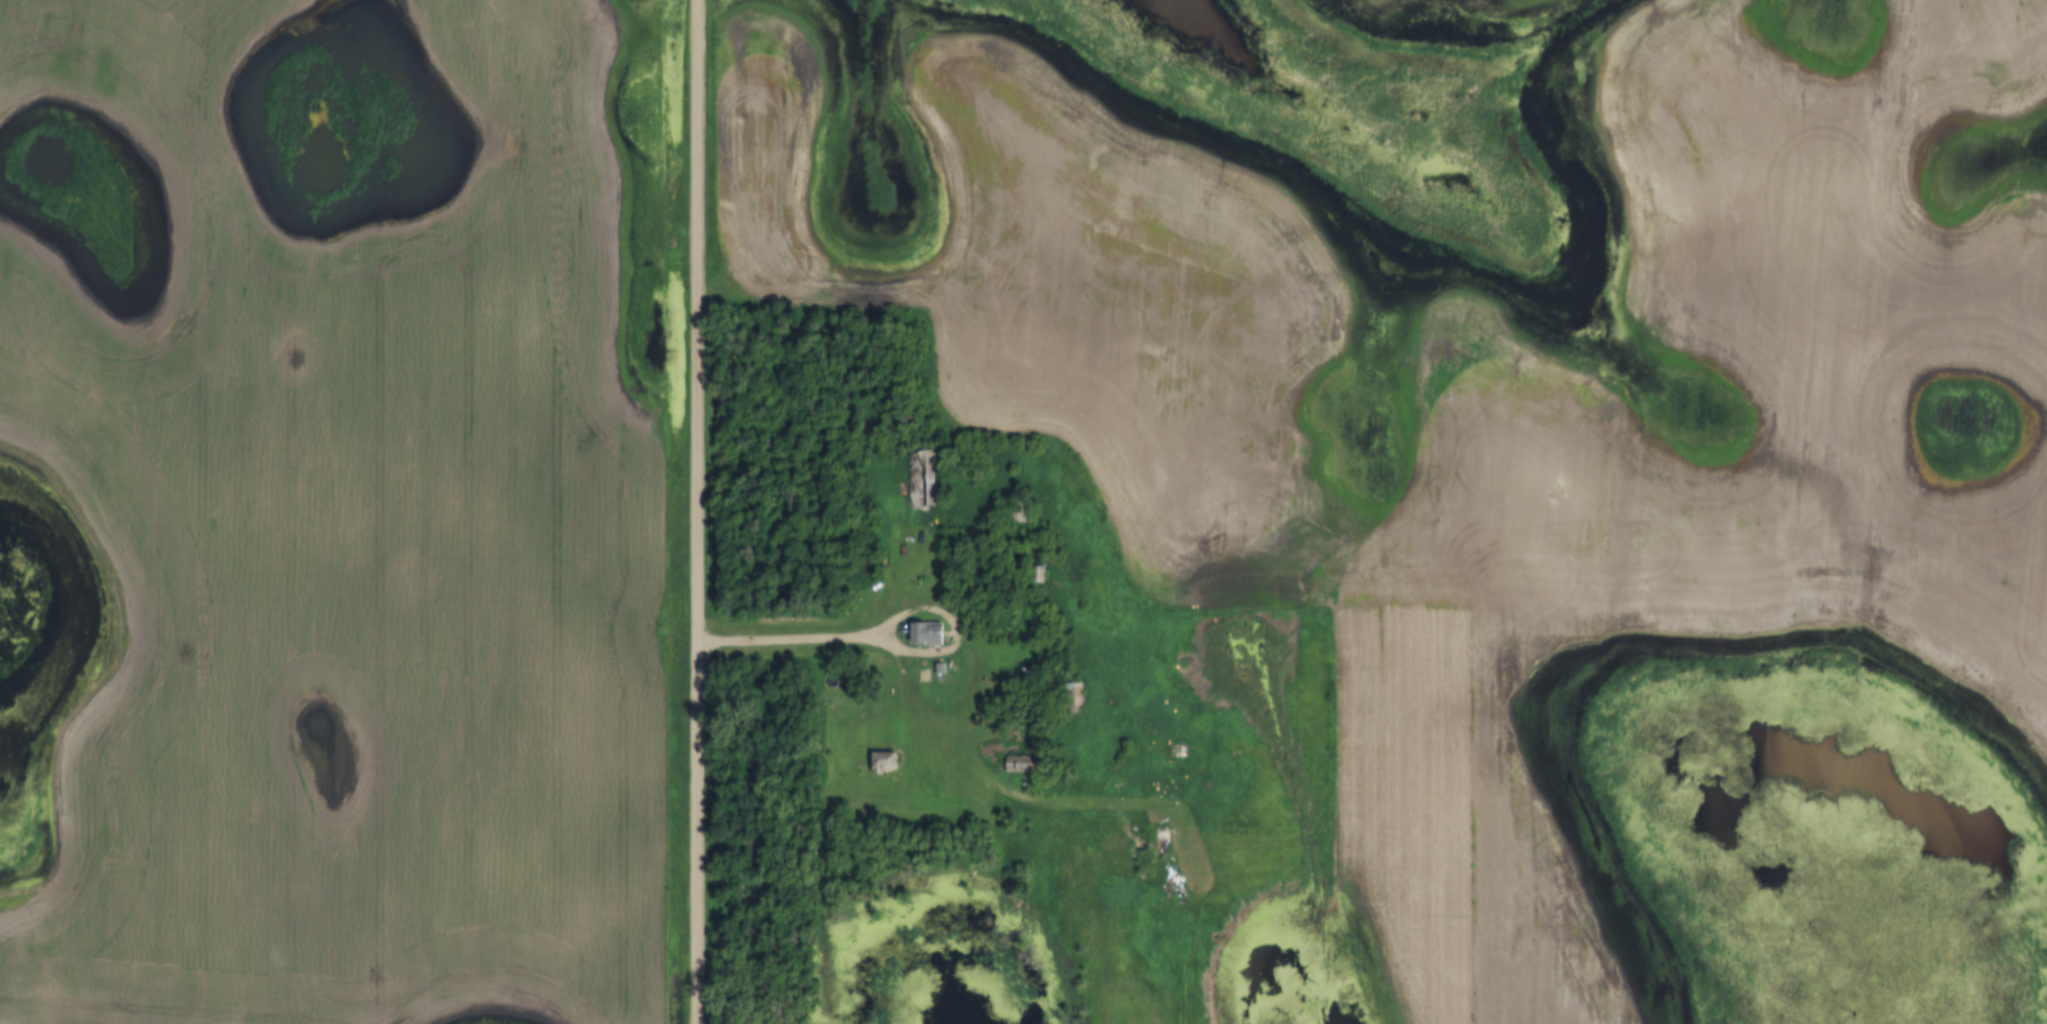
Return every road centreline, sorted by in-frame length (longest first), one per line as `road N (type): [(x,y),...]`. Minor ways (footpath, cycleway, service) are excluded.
road 1 (residential): [(696,1023),(695,0)]

